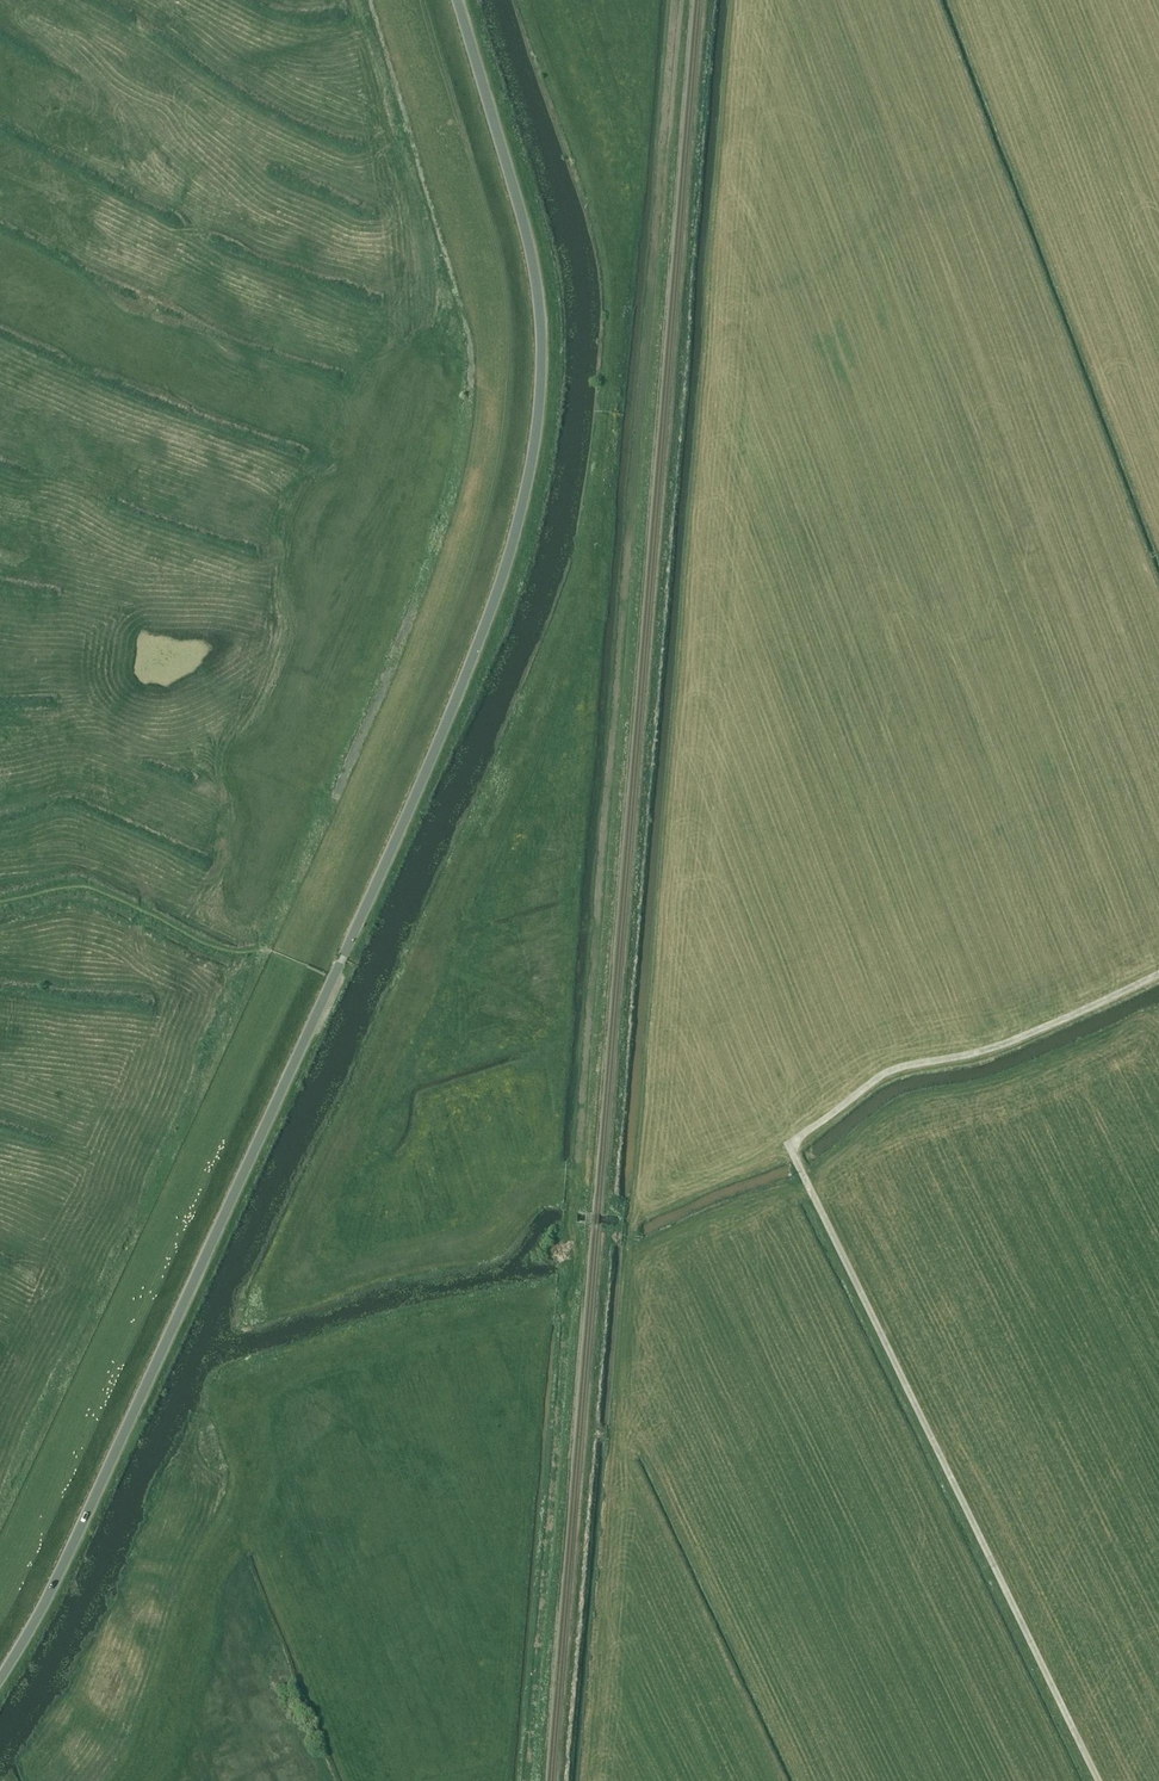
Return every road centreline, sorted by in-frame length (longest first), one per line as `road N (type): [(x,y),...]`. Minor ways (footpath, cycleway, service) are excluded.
road 1 (tertiary): [(0,1677),(79,1531),(333,979),(453,706),(520,511),(538,410),(541,318),(523,221),(458,0)]
road 2 (track): [(1097,1780),(789,1146),(894,1070),(1005,1044),(1158,972)]

